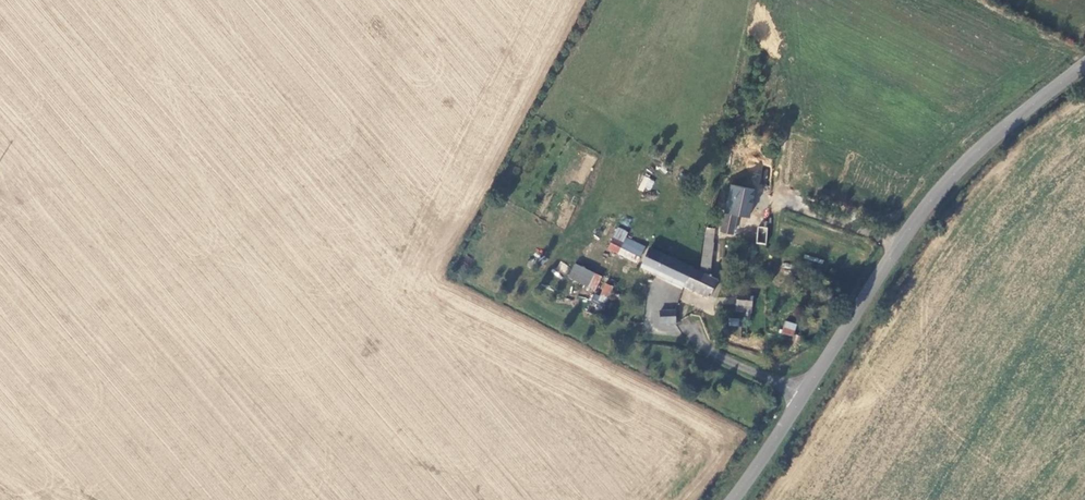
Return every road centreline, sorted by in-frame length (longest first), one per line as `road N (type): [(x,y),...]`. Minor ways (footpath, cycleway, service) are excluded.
road 1 (tertiary): [(805,393),(939,190),(1084,65)]
road 2 (unclassified): [(805,393),(702,347),(682,313)]
road 3 (tertiary): [(732,499),(805,393)]

